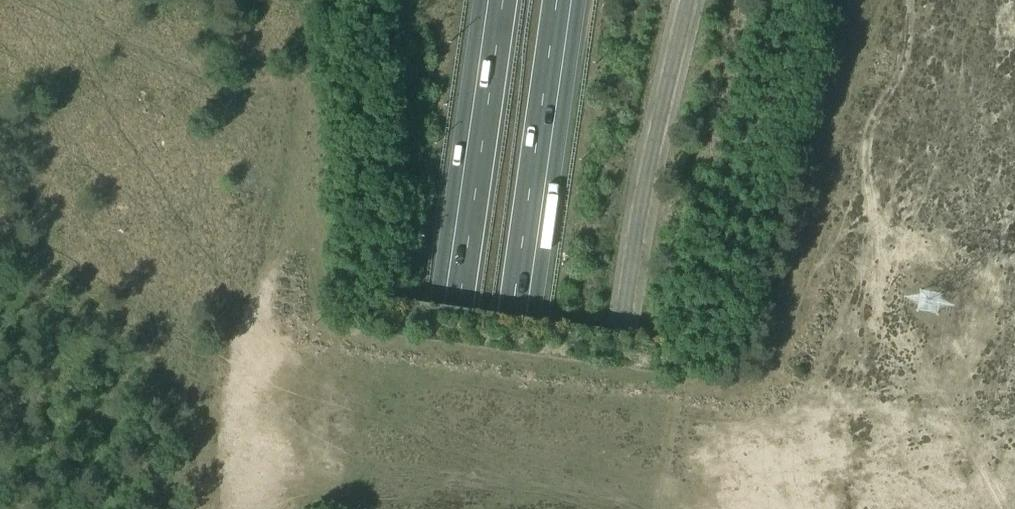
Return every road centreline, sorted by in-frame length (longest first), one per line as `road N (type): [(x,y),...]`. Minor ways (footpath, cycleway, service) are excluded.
road 1 (track): [(992,508),(885,293),(870,123),(897,57),(908,0)]
road 2 (unclassified): [(596,508),(639,216),(688,0)]
road 3 (motorway): [(485,508),(558,0)]
road 4 (motorway): [(500,0),(428,508)]

